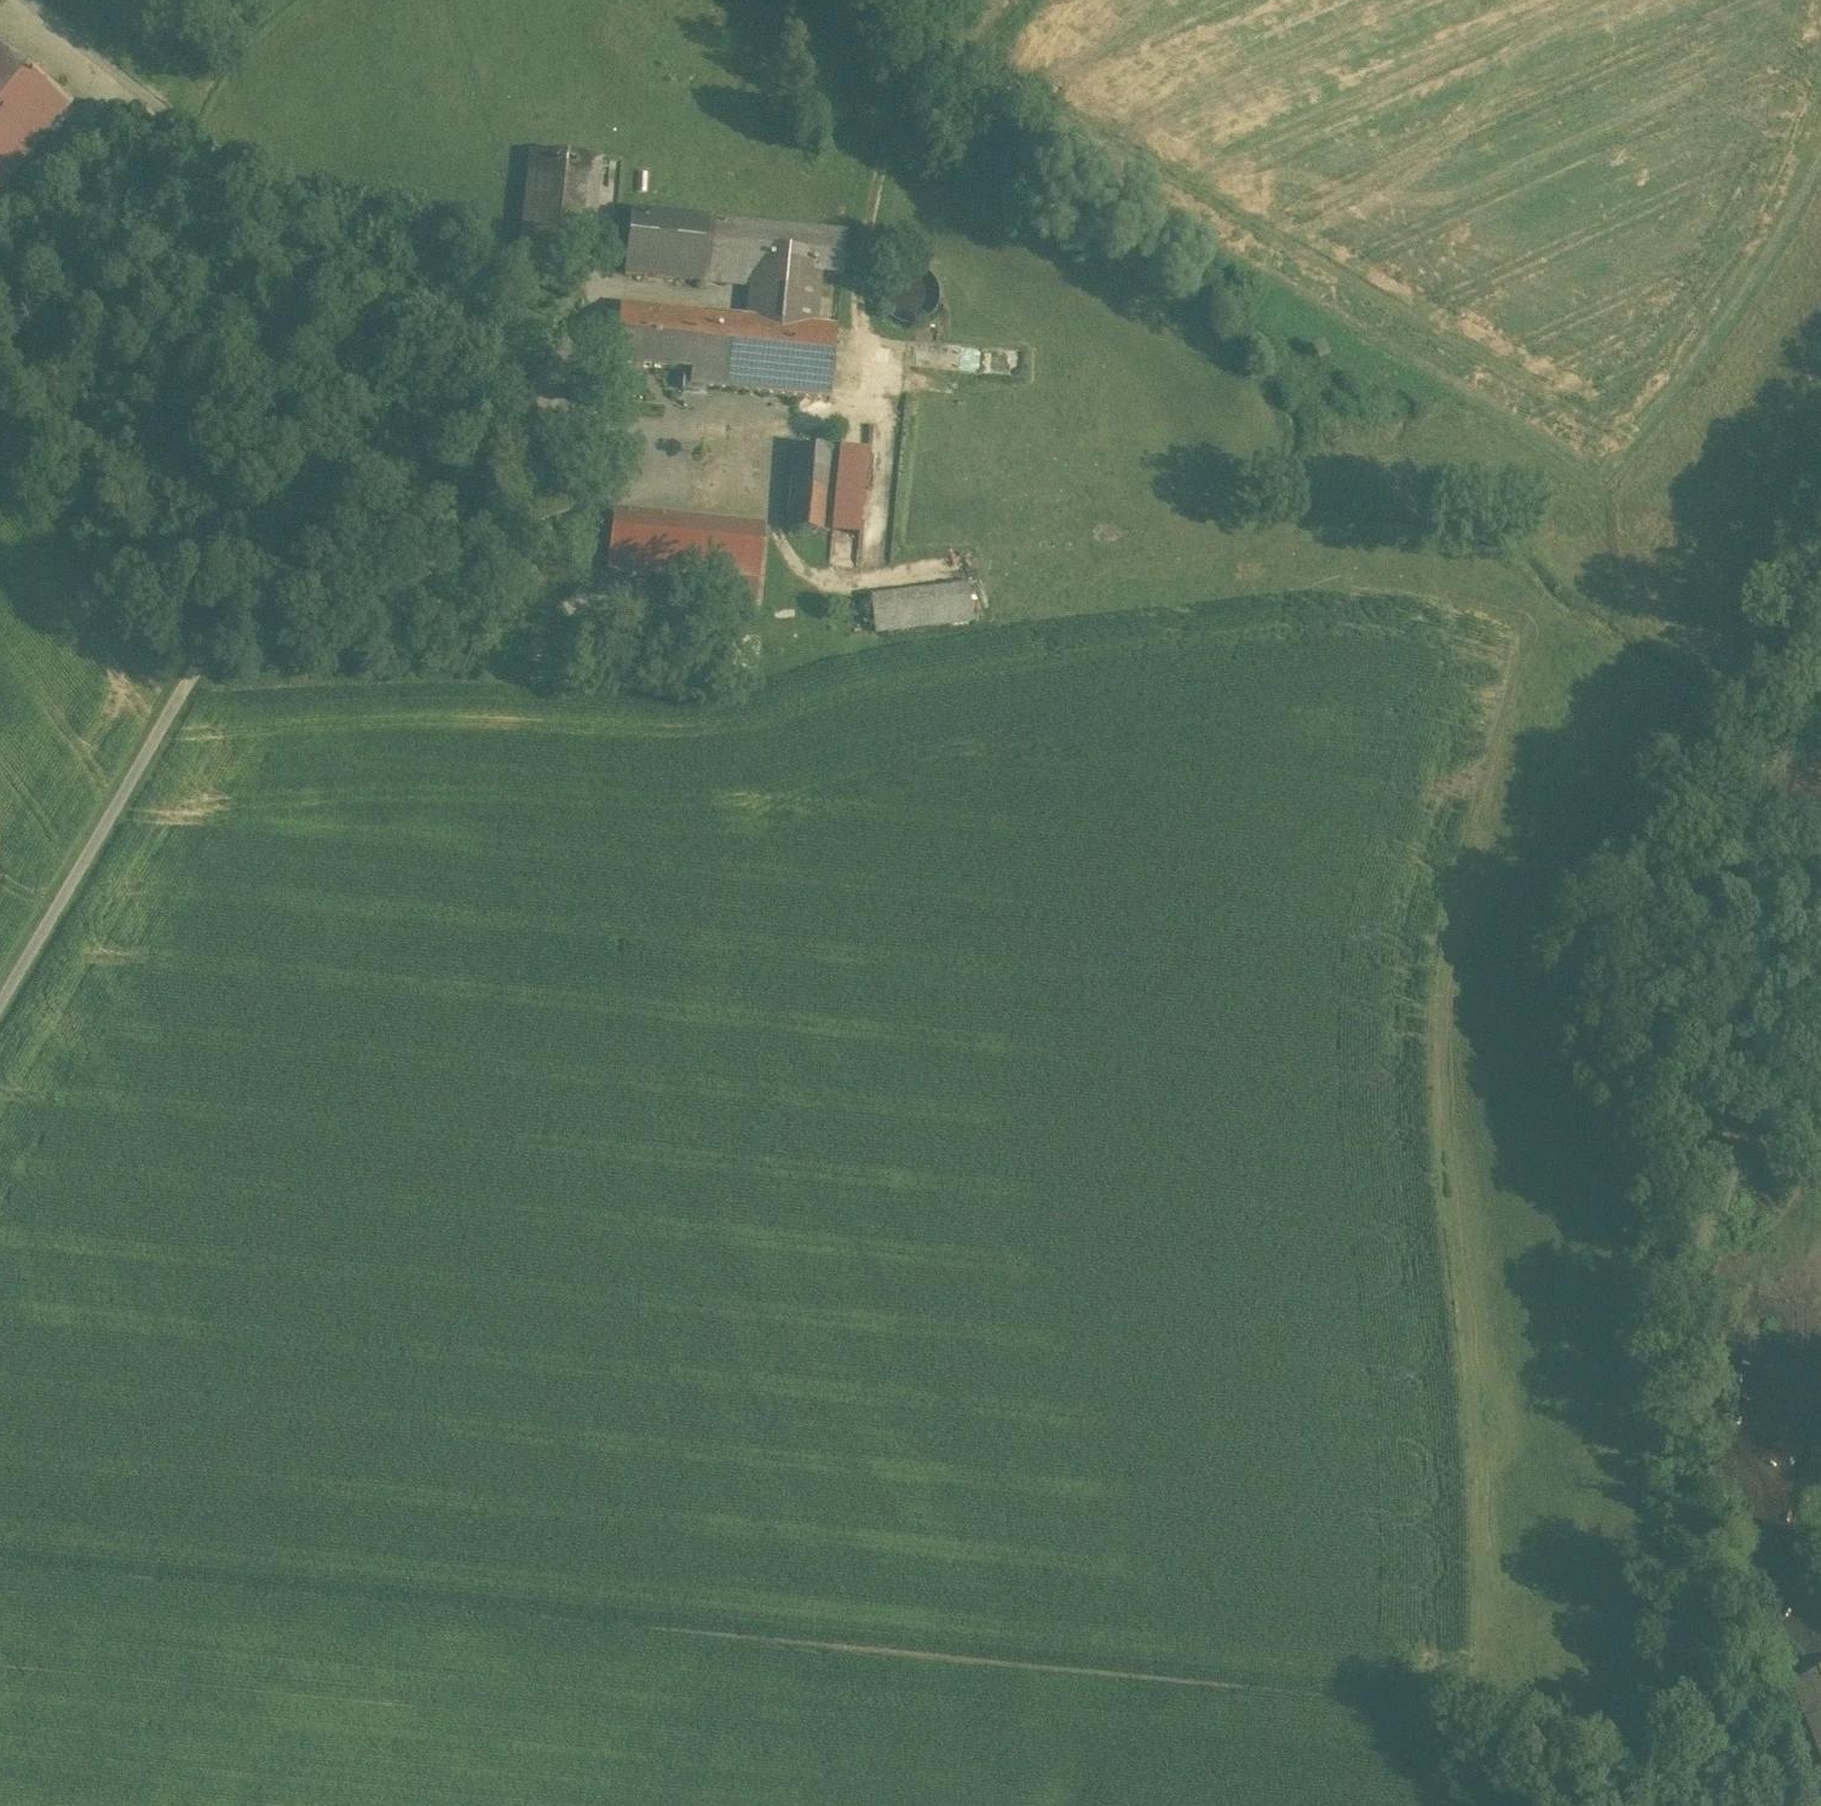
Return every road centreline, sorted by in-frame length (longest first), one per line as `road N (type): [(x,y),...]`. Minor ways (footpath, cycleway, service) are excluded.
road 1 (track): [(648,489),(828,417),(855,375),(867,229),(884,156),(960,0)]

